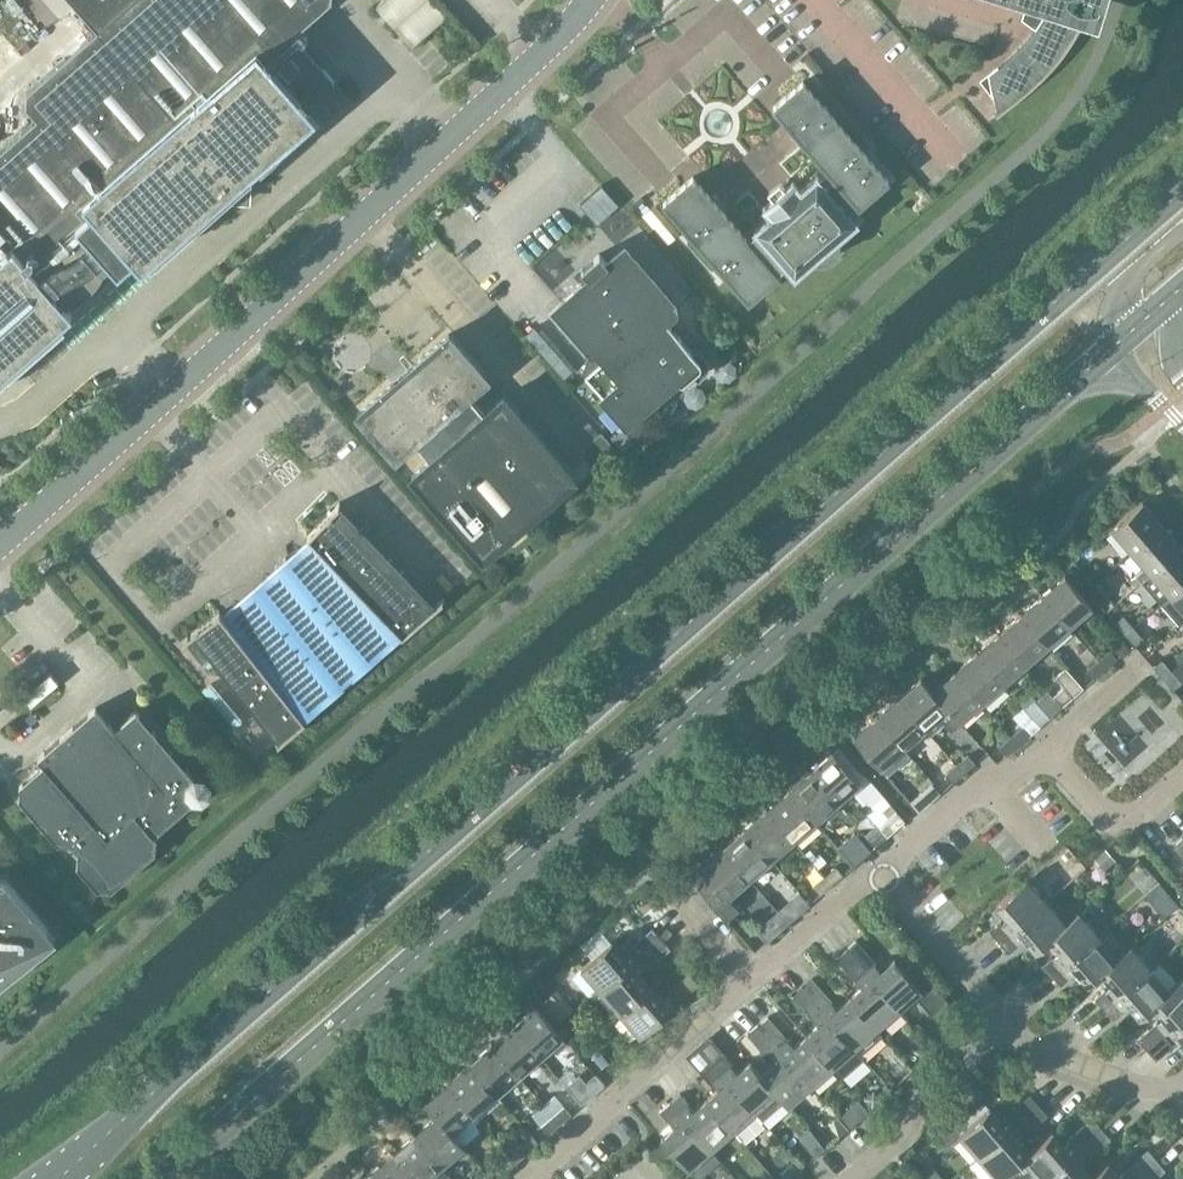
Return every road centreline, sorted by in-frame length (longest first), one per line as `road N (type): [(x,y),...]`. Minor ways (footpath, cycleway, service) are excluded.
road 1 (secondary): [(1182,193),(61,1178)]
road 2 (secondary): [(159,1178),(1112,346)]
road 3 (unclassified): [(0,546),(349,232),(591,0)]
road 4 (residential): [(881,875),(1029,759),(1101,838),(1182,773)]
road 5 (residential): [(534,1178),(751,980)]
road 6 (residential): [(847,1178),(1010,1025)]
road 7 (residential): [(1010,1025),(881,875)]
road 8 (residential): [(1010,1025),(1038,1048),(1182,1106)]
road 9 (residential): [(751,980),(881,875)]
road 10 (residential): [(664,885),(751,980)]

